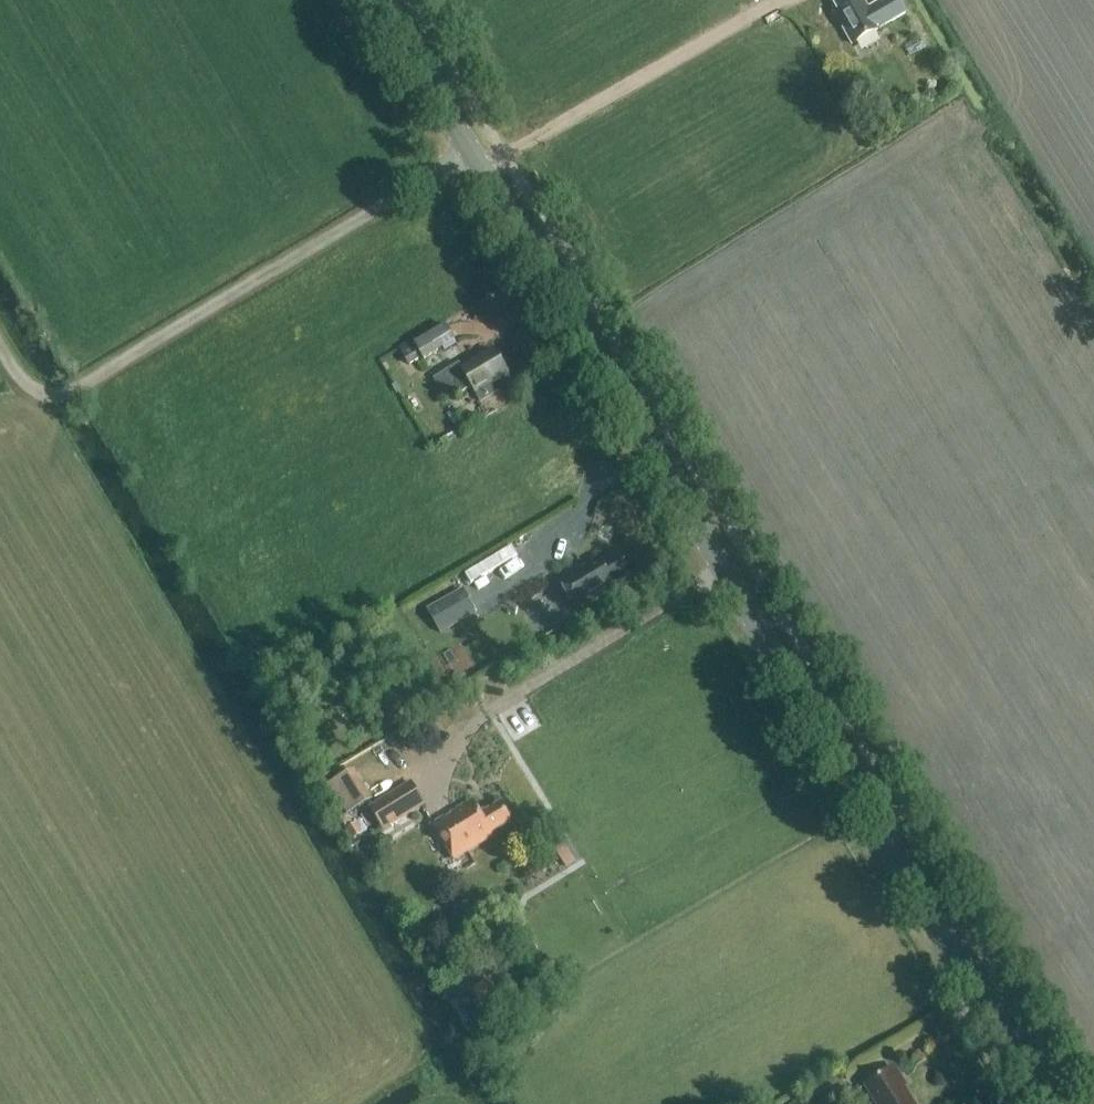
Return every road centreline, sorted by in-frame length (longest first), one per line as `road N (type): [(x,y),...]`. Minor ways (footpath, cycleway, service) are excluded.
road 1 (tertiary): [(1042,1103),(377,0)]
road 2 (track): [(476,161),(451,165),(79,389),(33,391),(0,351)]
road 3 (track): [(722,577),(485,706),(460,729),(433,789)]
road 4 (track): [(476,161),(503,156),(778,0)]

